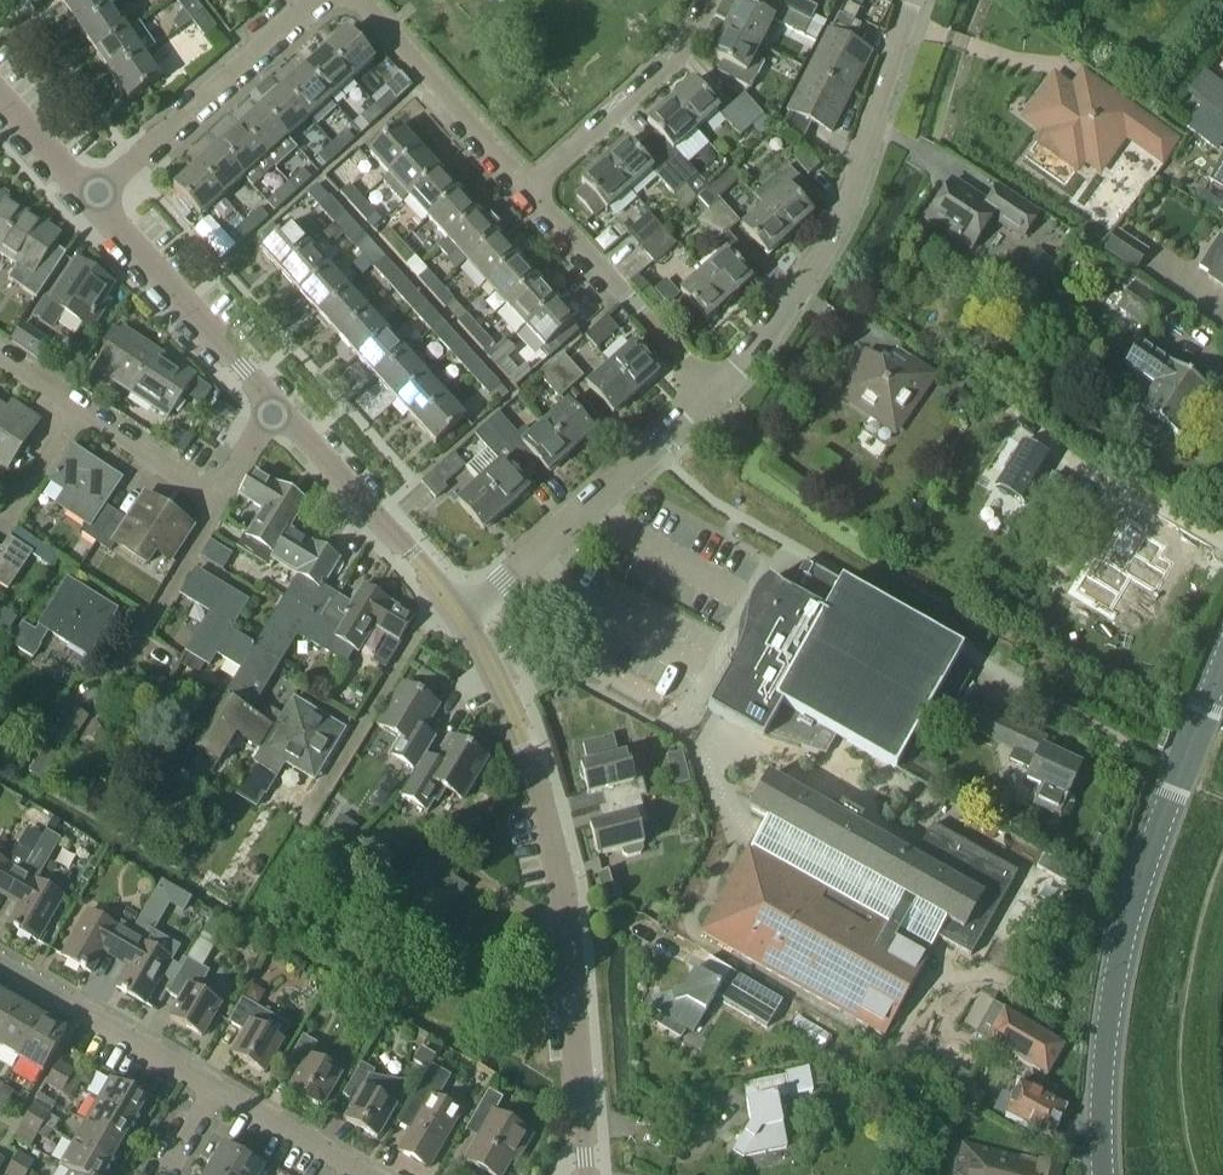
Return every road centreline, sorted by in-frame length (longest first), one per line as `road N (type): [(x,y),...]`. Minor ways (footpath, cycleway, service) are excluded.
road 1 (unclassified): [(587,1174),(557,854),(514,715),(463,623)]
road 2 (secondary): [(1103,1174),(1101,1080),(1126,928),(1222,663)]
road 3 (residential): [(717,398),(834,238),(913,0)]
road 4 (residential): [(463,623),(717,398)]
road 5 (residential): [(90,199),(316,0)]
road 6 (residential): [(275,405),(90,199)]
road 7 (residential): [(717,398),(530,196)]
road 8 (residential): [(530,196),(684,56),(712,0)]
road 9 (residential): [(530,196),(349,0)]
road 10 (residential): [(221,505),(0,358)]
road 11 (residential): [(306,817),(445,597)]
road 12 (residential): [(445,597),(275,405)]
road 13 (residential): [(217,1088),(0,963)]
road 14 (residential): [(119,675),(221,505)]
road 15 (residential): [(365,1174),(217,1088)]
road 16 (residential): [(90,199),(0,98)]

